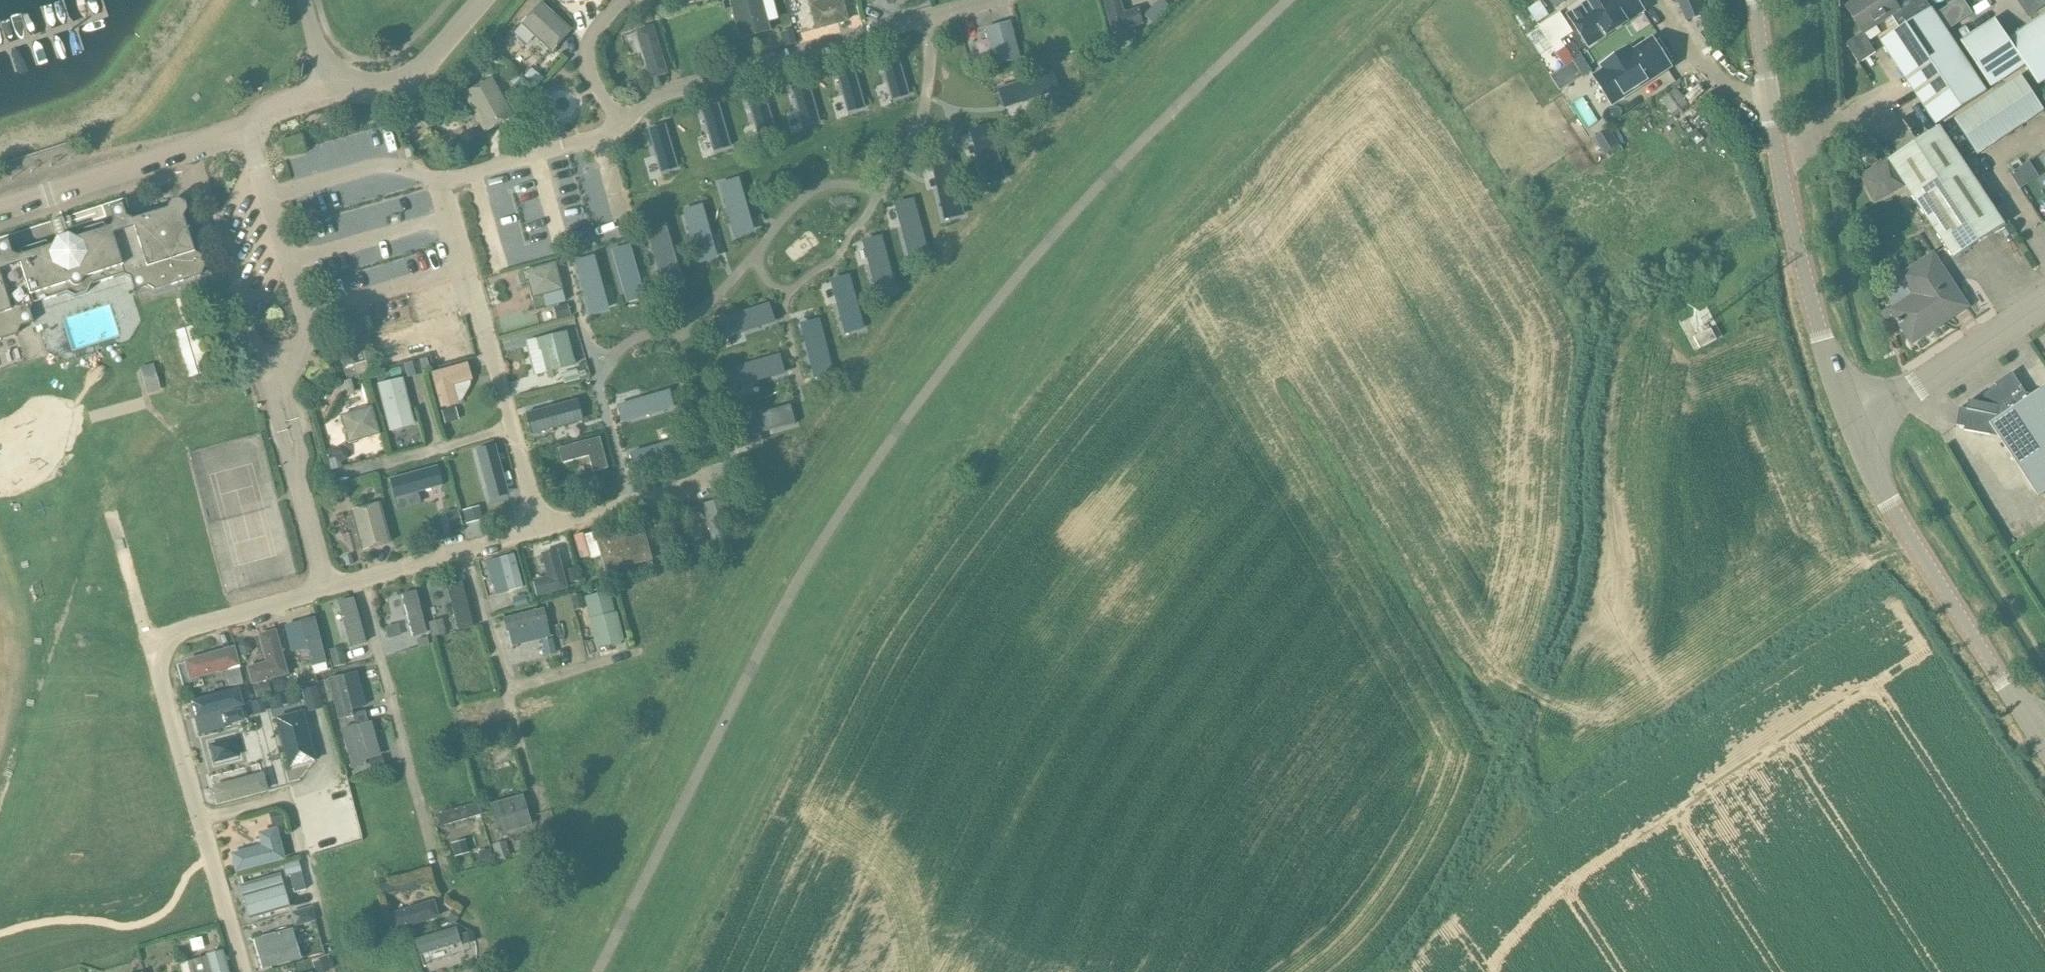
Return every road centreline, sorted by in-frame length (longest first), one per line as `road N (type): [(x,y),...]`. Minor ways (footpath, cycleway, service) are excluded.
road 1 (unclassified): [(2044,745),(1888,502),(1855,425)]
road 2 (unclassified): [(1855,425),(1823,351),(1770,103)]
road 3 (unclassified): [(242,129),(0,206)]
road 4 (unclassified): [(1855,425),(2044,298)]
road 5 (unclassified): [(480,0),(392,92),(356,92),(334,80)]
road 6 (unclassified): [(1657,0),(1702,63),(1740,95),(1770,103)]

